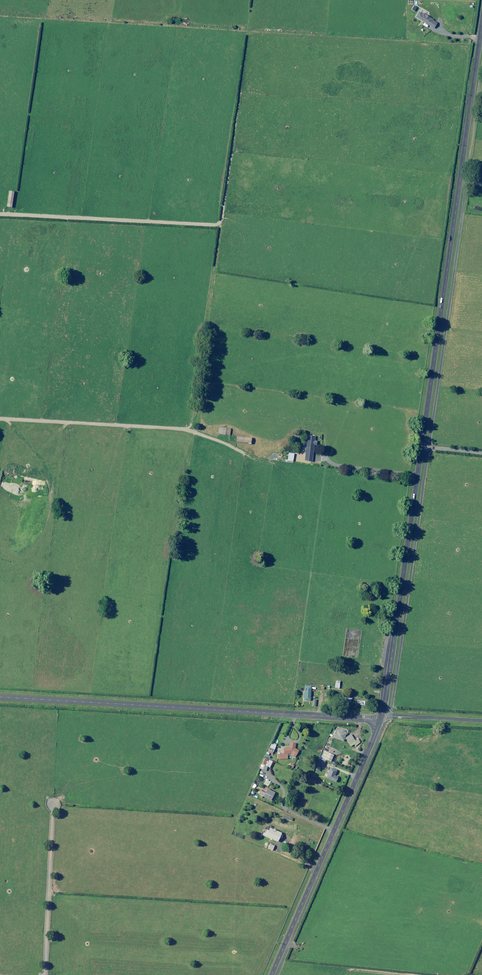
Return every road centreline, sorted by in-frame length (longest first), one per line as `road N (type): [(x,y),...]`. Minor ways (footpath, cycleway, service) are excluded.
road 1 (tertiary): [(382,718),(481,25)]
road 2 (track): [(418,477),(253,460),(191,432),(0,422)]
road 3 (unclassified): [(0,697),(382,718)]
road 4 (track): [(239,91),(221,223),(0,213)]
road 5 (tertiary): [(272,974),(382,718)]
road 6 (track): [(51,805),(45,974)]

